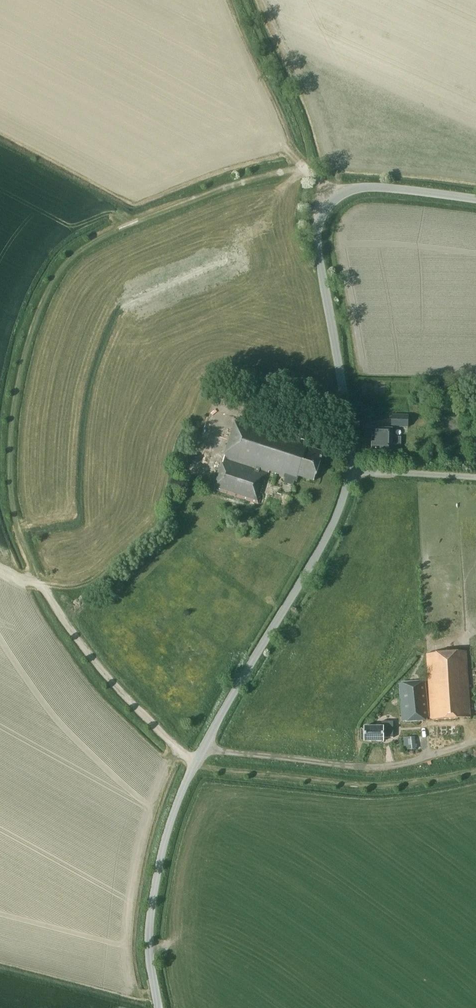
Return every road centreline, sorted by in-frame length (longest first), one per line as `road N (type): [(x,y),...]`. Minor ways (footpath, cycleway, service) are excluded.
road 1 (tertiary): [(158,1007),(149,924),(171,816),(327,536),(349,470),(350,432),(316,240),(321,215),(356,187),(475,199)]

